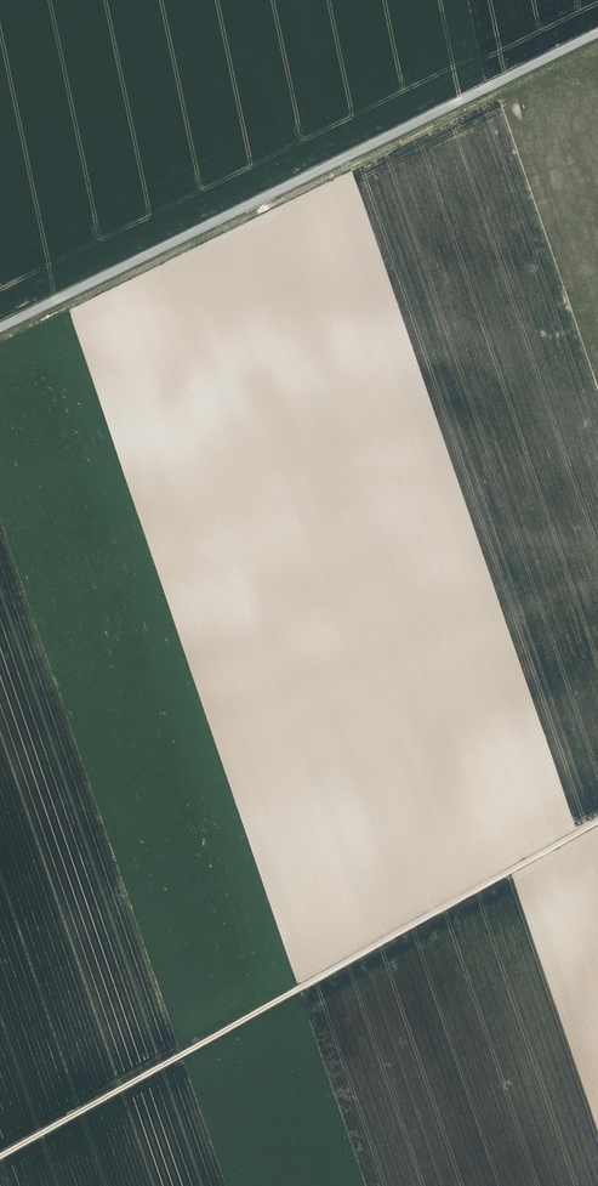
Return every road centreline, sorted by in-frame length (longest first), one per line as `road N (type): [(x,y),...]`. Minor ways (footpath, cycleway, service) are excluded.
road 1 (track): [(0,1156),(597,820)]
road 2 (unclassified): [(0,327),(597,30)]
road 3 (track): [(0,339),(597,43)]

